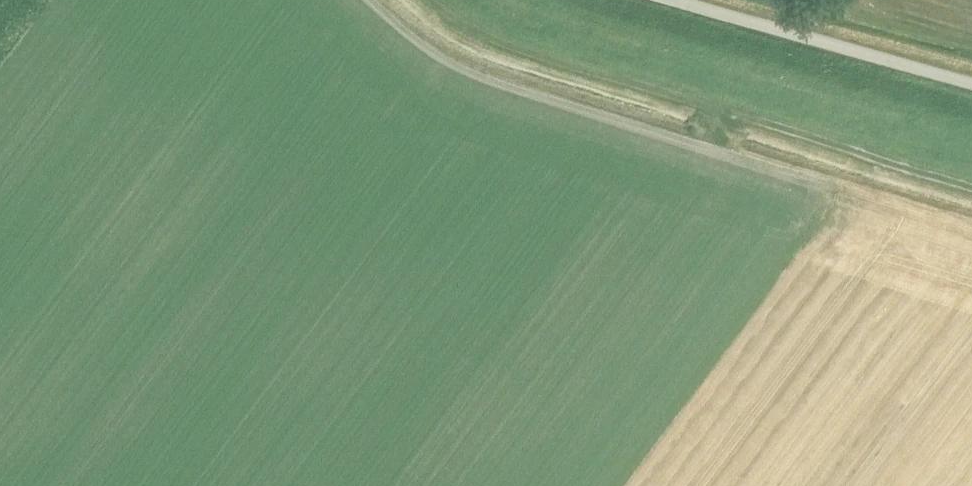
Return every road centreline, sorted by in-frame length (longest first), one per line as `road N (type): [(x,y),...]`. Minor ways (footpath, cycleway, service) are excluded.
road 1 (unclassified): [(971,81),(684,0)]

